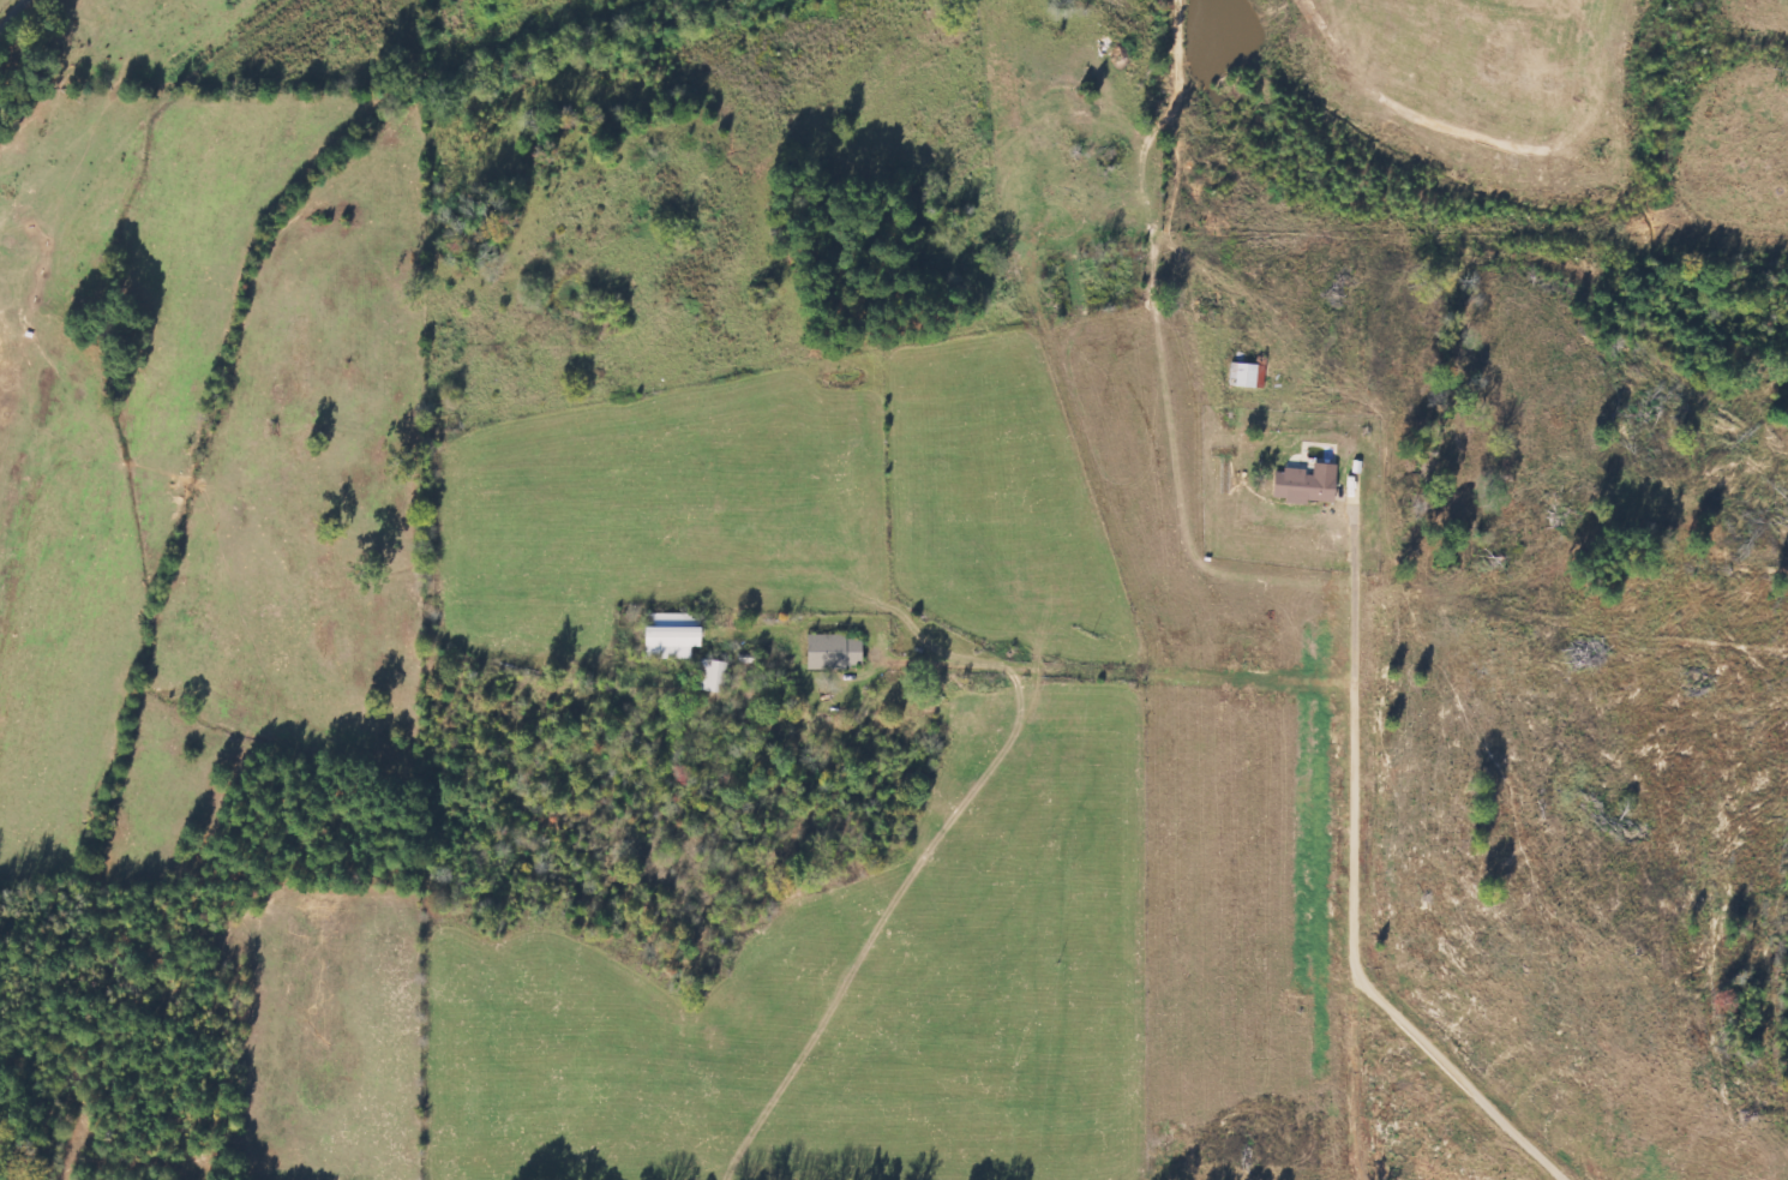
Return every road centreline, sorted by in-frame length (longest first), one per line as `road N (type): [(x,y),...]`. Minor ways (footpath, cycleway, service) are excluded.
road 1 (residential): [(1772,1179),(1740,1170),(1513,1179)]

